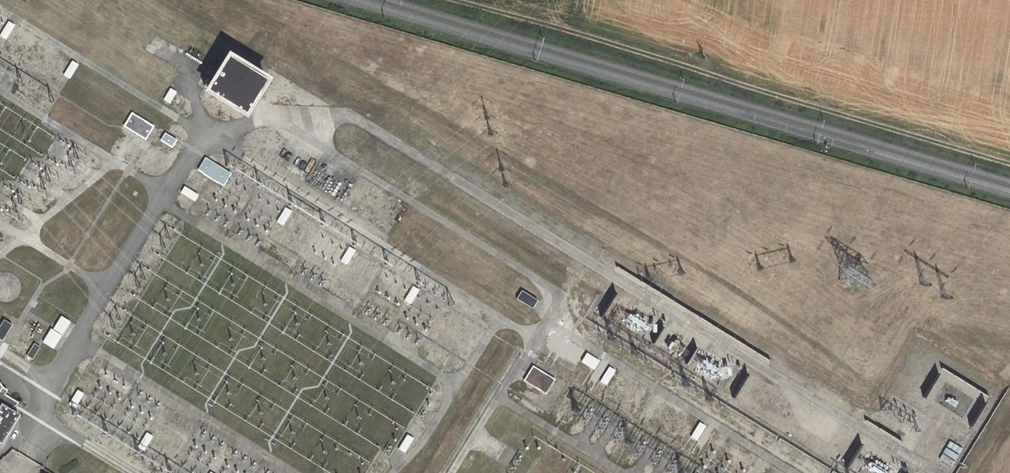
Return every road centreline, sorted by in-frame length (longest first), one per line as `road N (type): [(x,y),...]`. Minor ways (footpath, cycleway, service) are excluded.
road 1 (track): [(457,0),(1009,164)]

